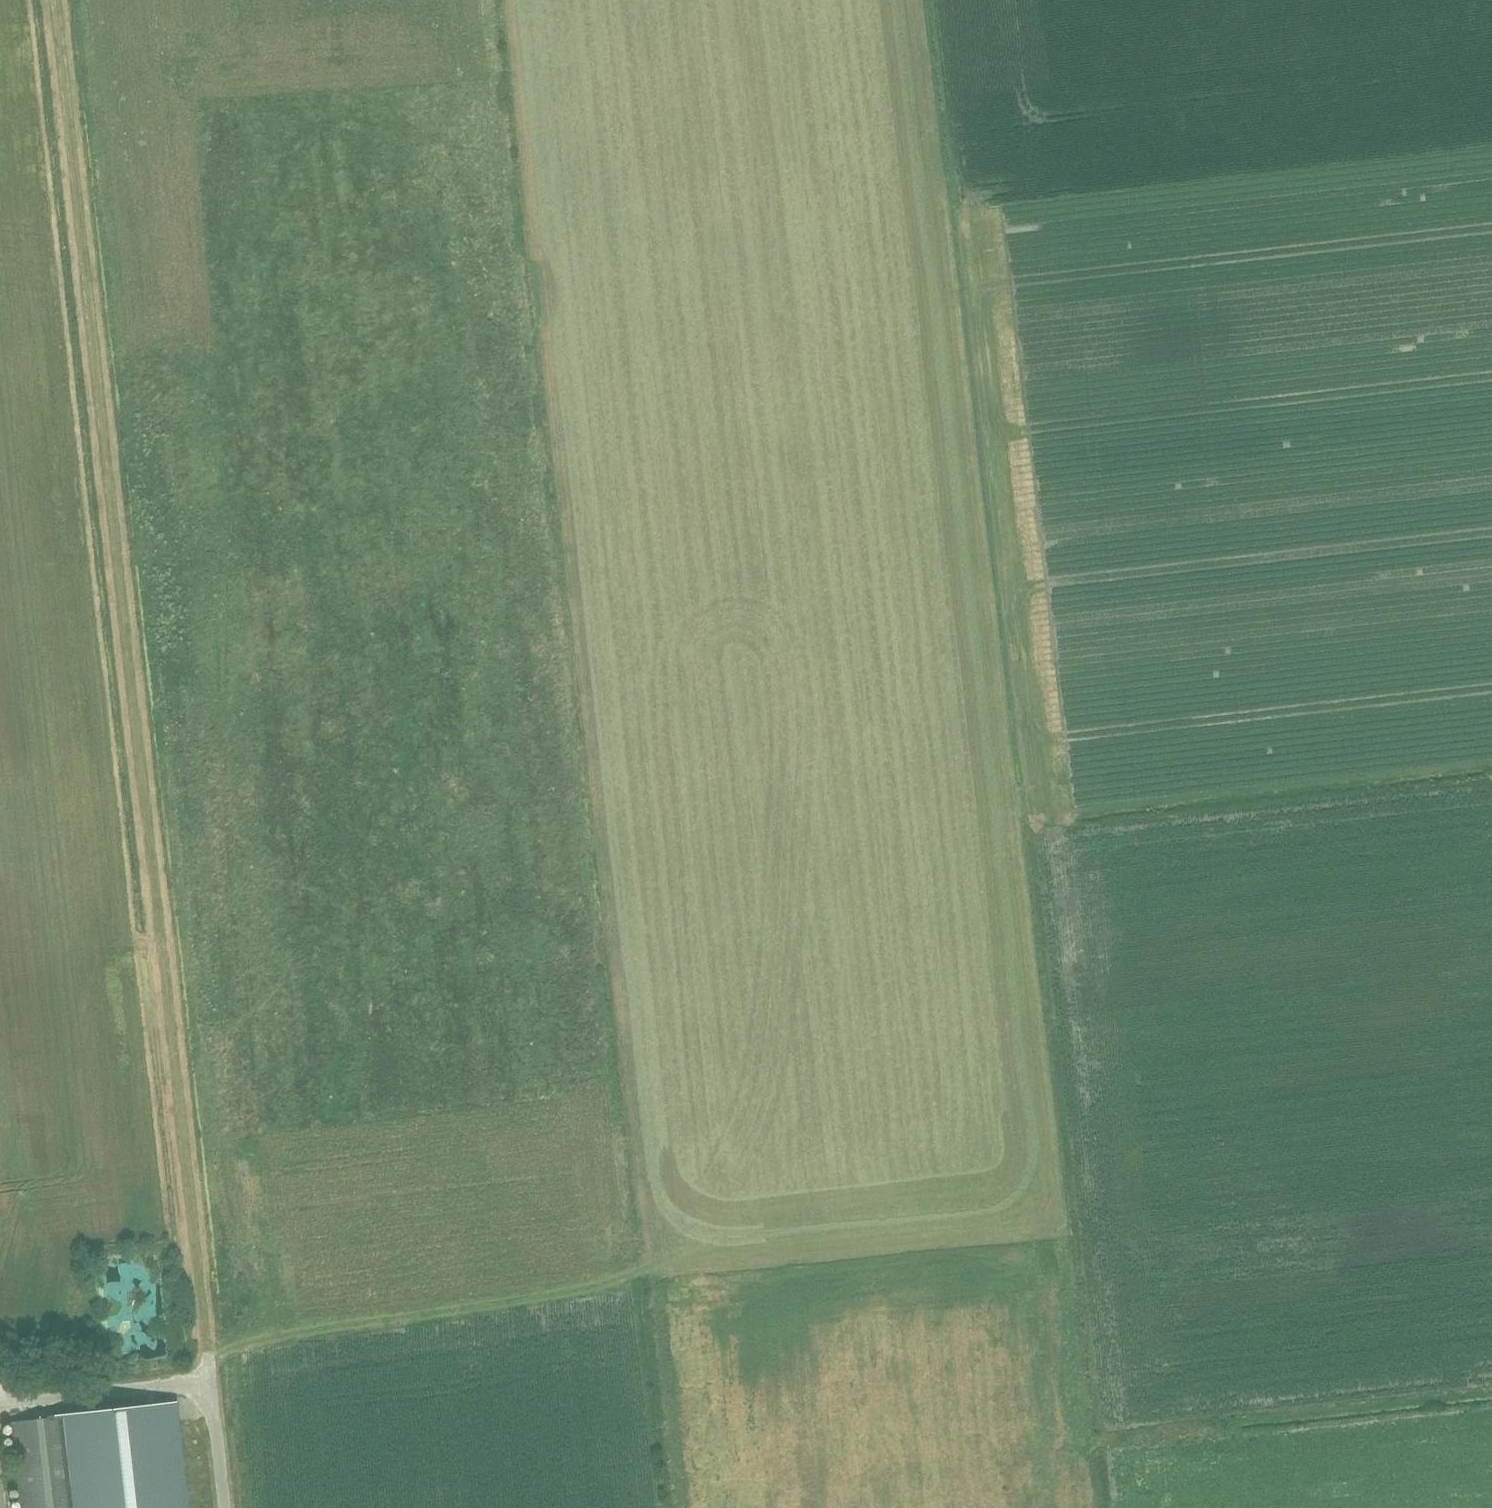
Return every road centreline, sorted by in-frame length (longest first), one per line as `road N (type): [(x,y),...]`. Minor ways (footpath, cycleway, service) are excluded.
road 1 (residential): [(226,1507),(208,1355)]

